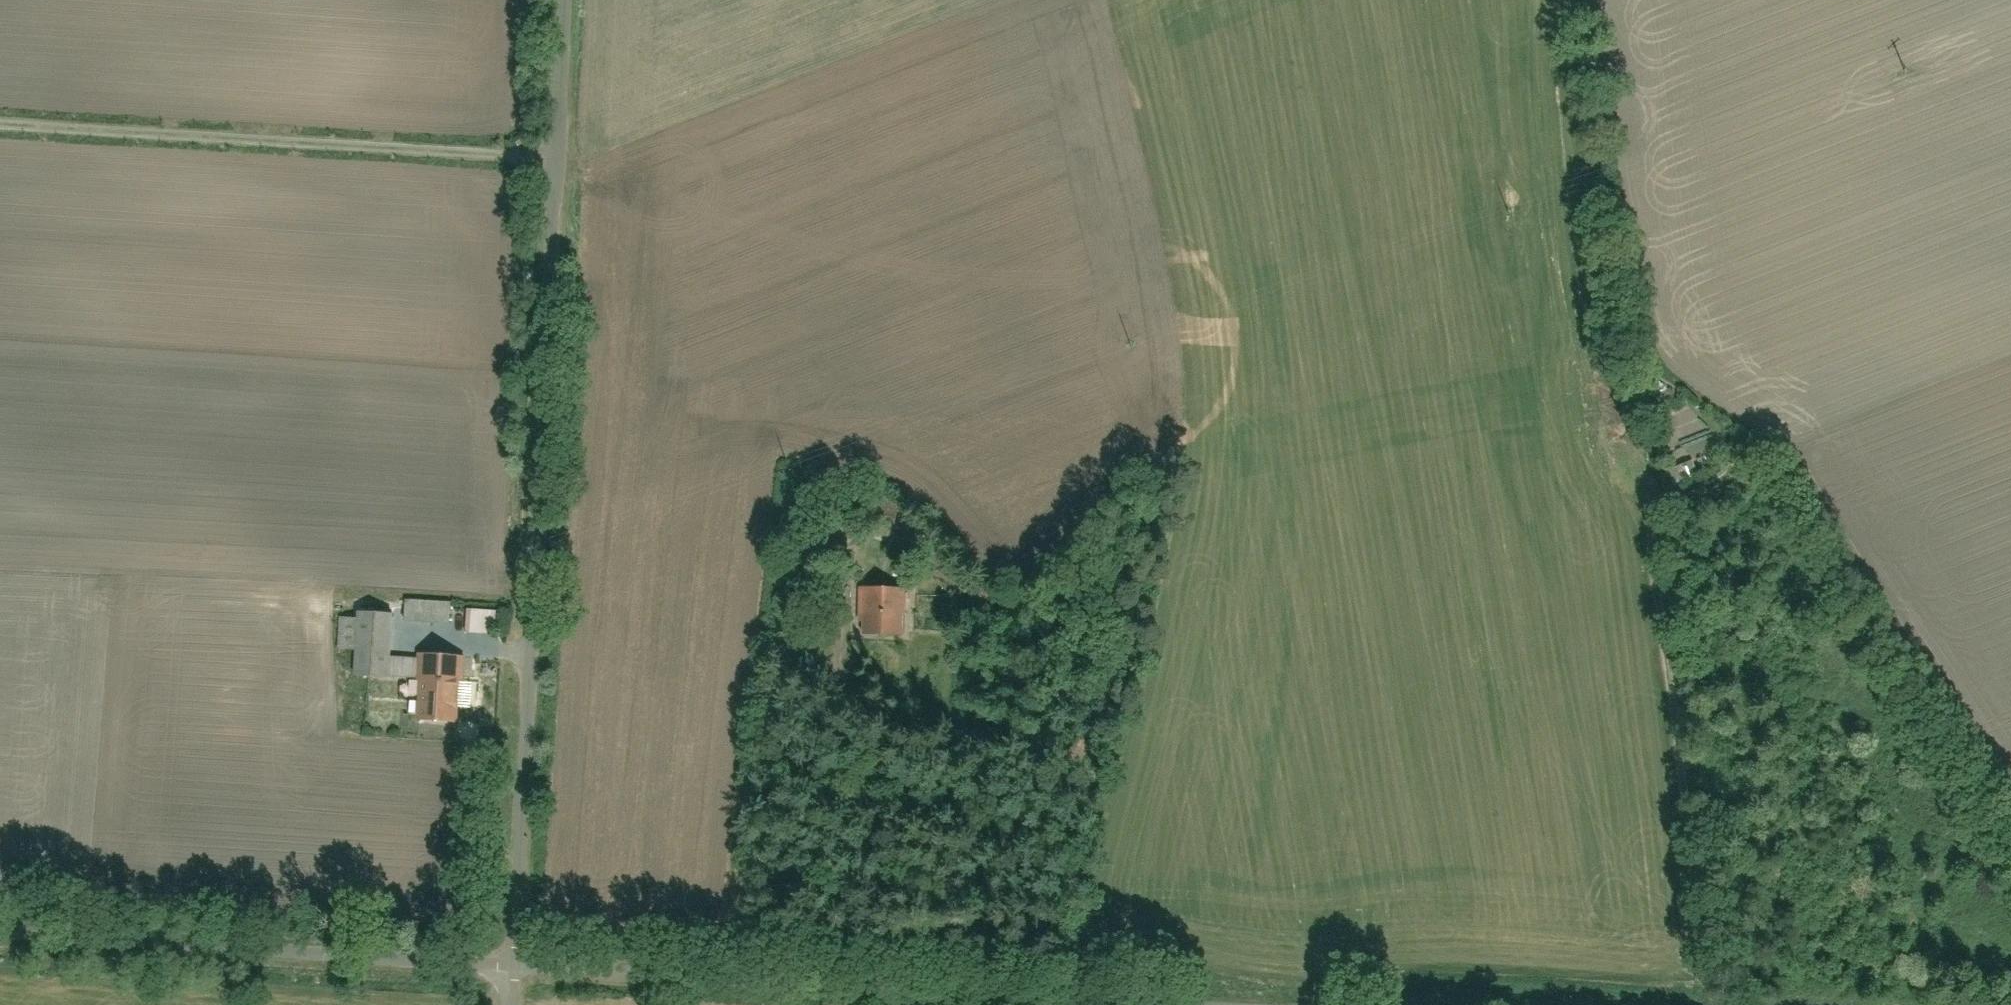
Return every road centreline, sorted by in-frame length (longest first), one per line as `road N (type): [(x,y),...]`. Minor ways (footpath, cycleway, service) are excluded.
road 1 (residential): [(511,969),(561,0)]
road 2 (unclassified): [(1044,1004),(511,969)]
road 3 (unclassified): [(511,969),(0,938)]

